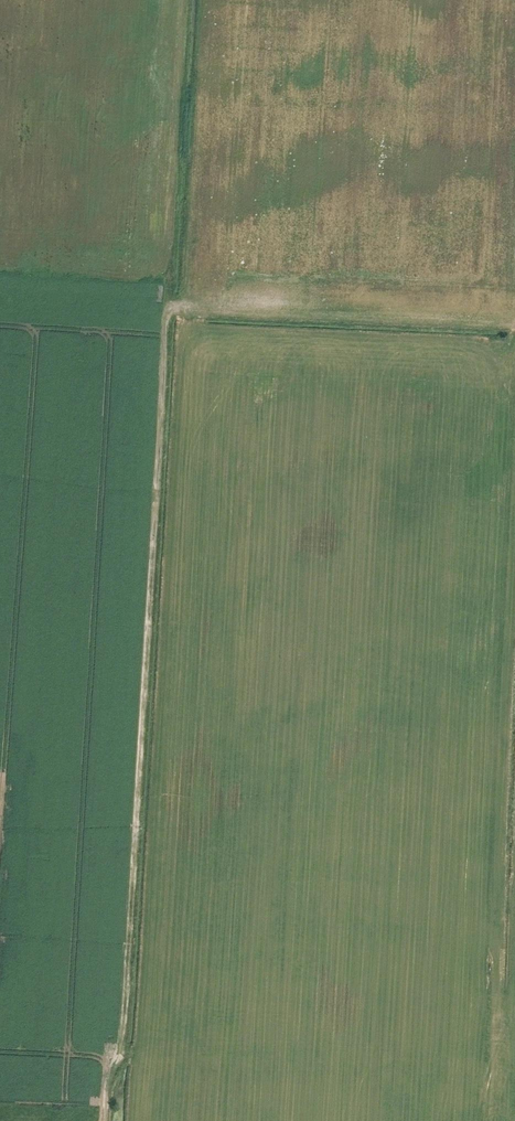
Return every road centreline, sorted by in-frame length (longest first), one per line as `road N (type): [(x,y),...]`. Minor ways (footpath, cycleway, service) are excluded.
road 1 (track): [(104,1120),(125,1020),(169,311),(514,328)]
road 2 (track): [(494,1120),(514,556)]

